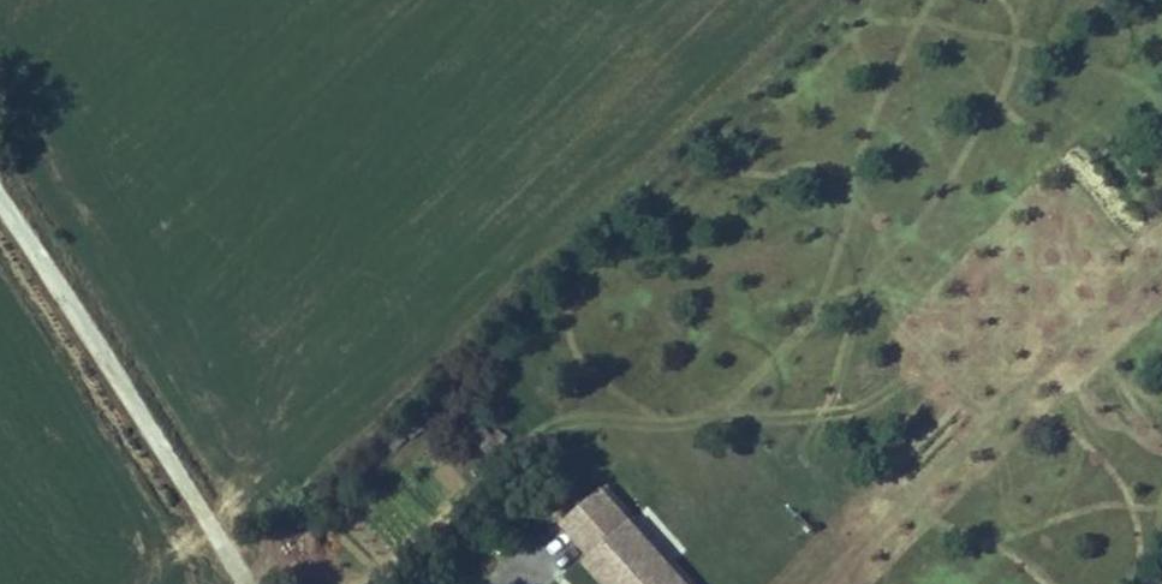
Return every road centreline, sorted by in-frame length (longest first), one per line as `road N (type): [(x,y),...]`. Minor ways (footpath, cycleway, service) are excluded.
road 1 (track): [(0,156),(267,583)]

